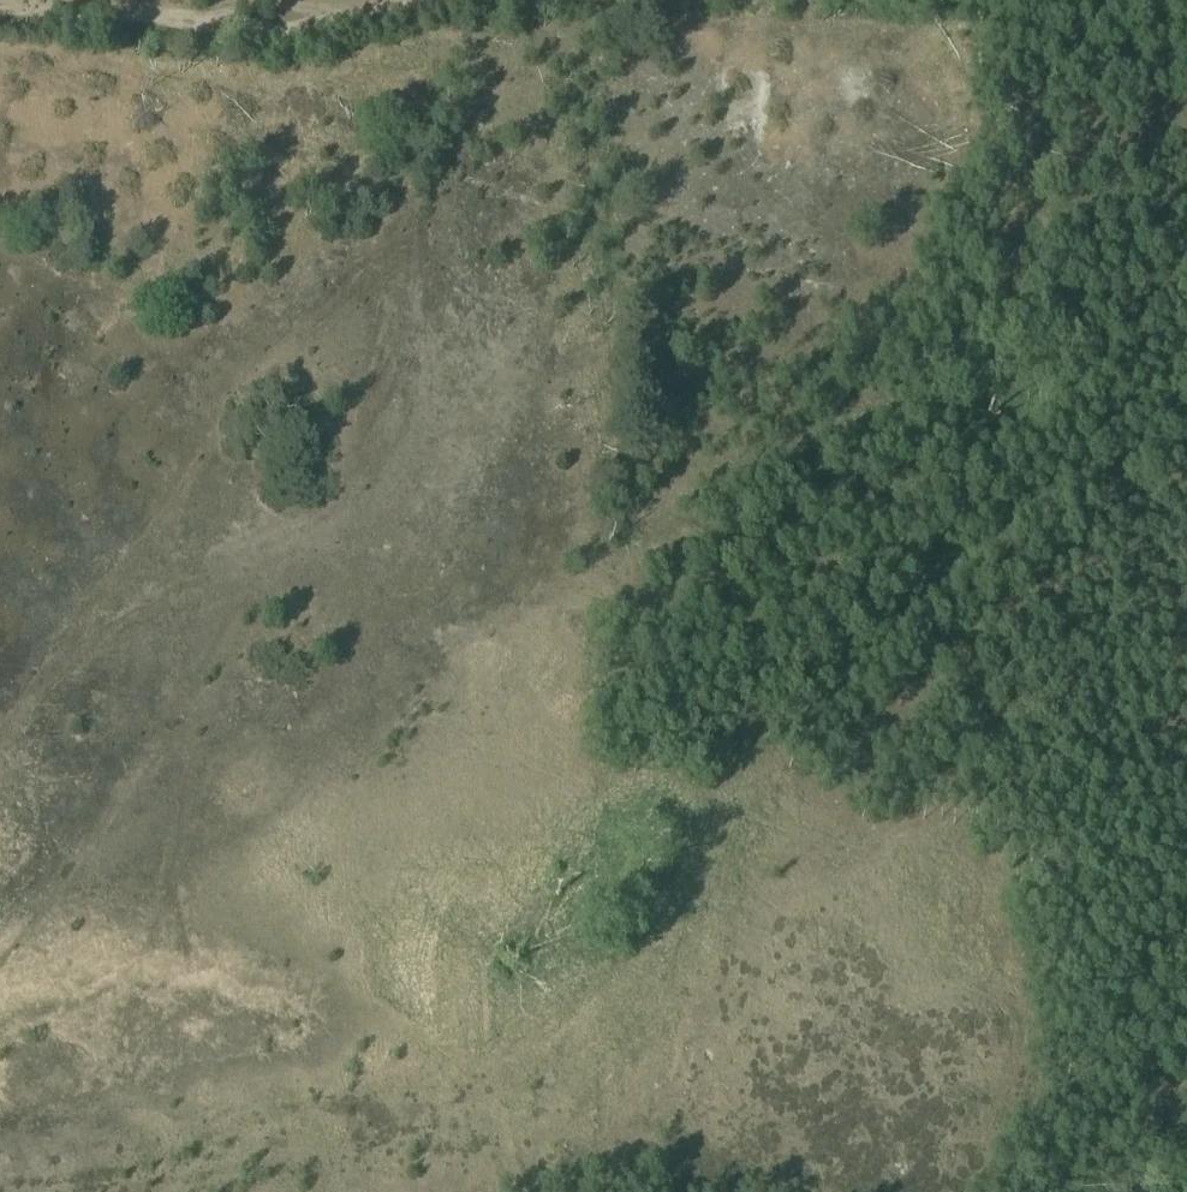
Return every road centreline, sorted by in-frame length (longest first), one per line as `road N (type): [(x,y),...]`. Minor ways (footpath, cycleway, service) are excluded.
road 1 (track): [(443,0),(223,39),(0,16)]

